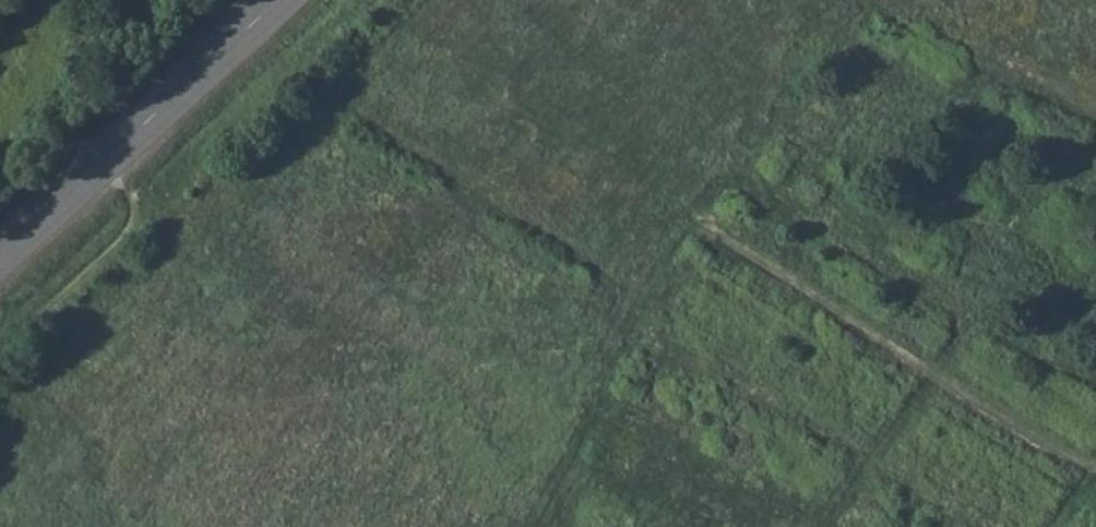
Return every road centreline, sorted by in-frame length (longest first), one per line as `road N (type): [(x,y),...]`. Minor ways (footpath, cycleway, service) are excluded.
road 1 (secondary): [(0,250),(278,0)]

